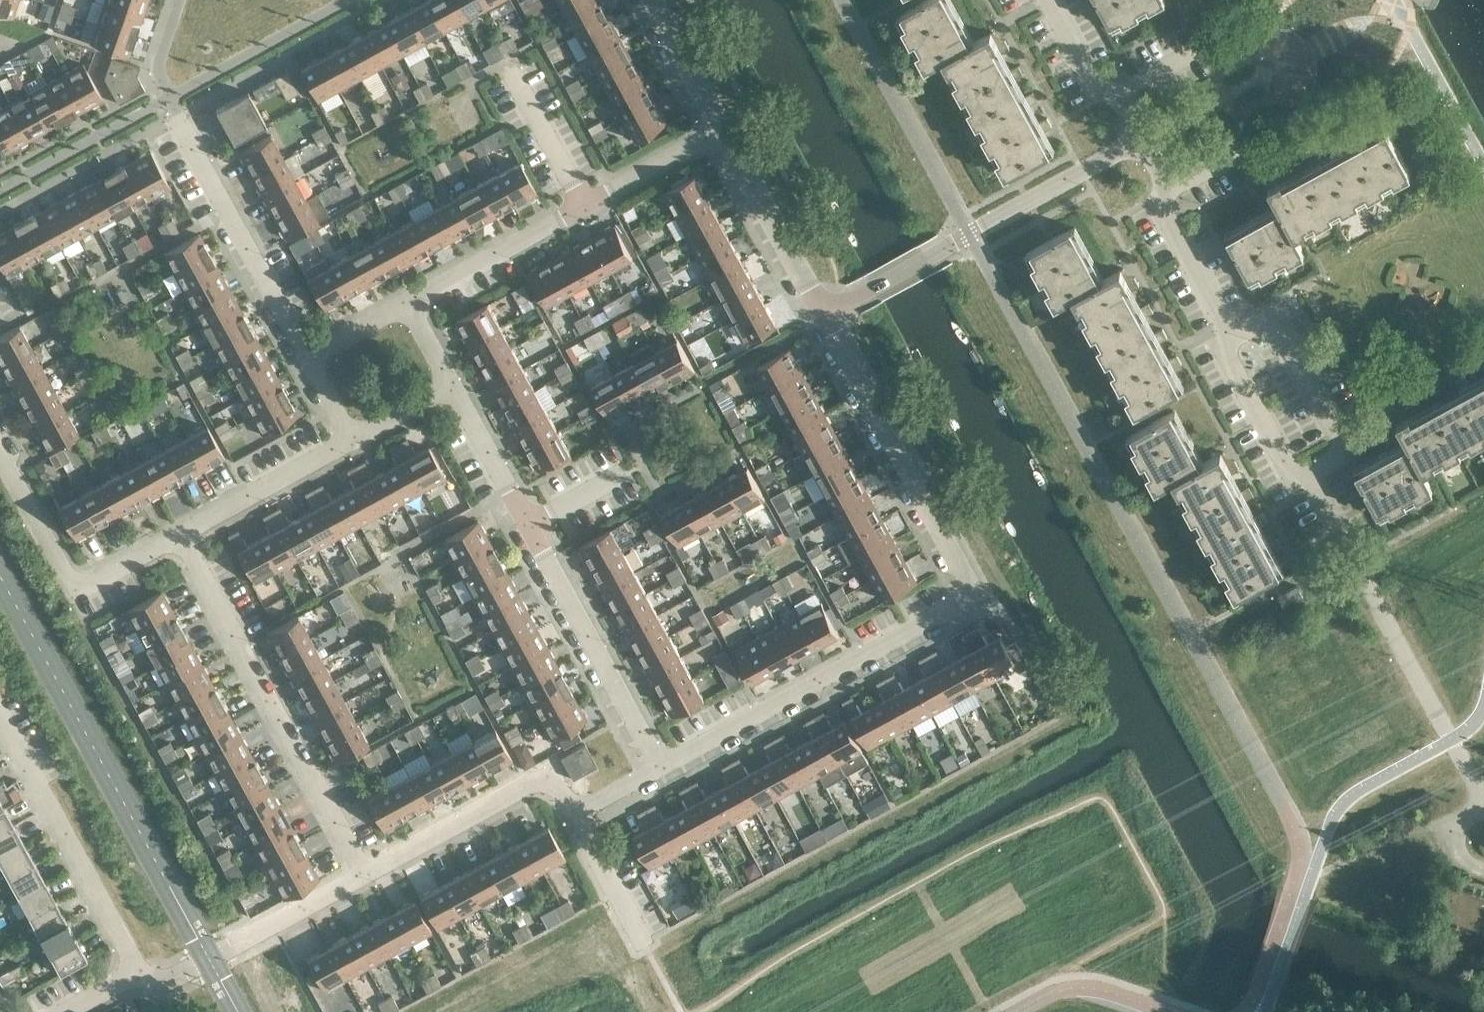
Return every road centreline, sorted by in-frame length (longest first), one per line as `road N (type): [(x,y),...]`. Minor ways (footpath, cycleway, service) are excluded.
road 1 (residential): [(663,766),(970,599),(822,319)]
road 2 (residential): [(663,766),(452,386)]
road 3 (residential): [(1153,141),(1173,181),(1171,221),(1234,339),(1222,348),(1291,474),(1305,470)]
road 4 (residential): [(360,877),(181,536)]
road 5 (residential): [(1483,811),(1305,470)]
road 6 (residential): [(822,319),(1153,141)]
road 7 (residential): [(411,305),(718,134)]
road 8 (residential): [(307,361),(168,100)]
road 9 (residential): [(181,536),(77,590),(0,448)]
road 10 (residential): [(132,979),(0,736)]
road 11 (residential): [(570,813),(555,791),(529,789),(360,877)]
road 12 (residential): [(822,319),(718,134)]
road 13 (residential): [(351,442),(181,536)]
road 14 (residential): [(1054,0),(1096,78),(1123,90),(1153,141)]
road 15 (residential): [(360,877),(205,961)]
road 16 (residential): [(718,134),(645,0)]
road 17 (residential): [(641,942),(570,813)]

